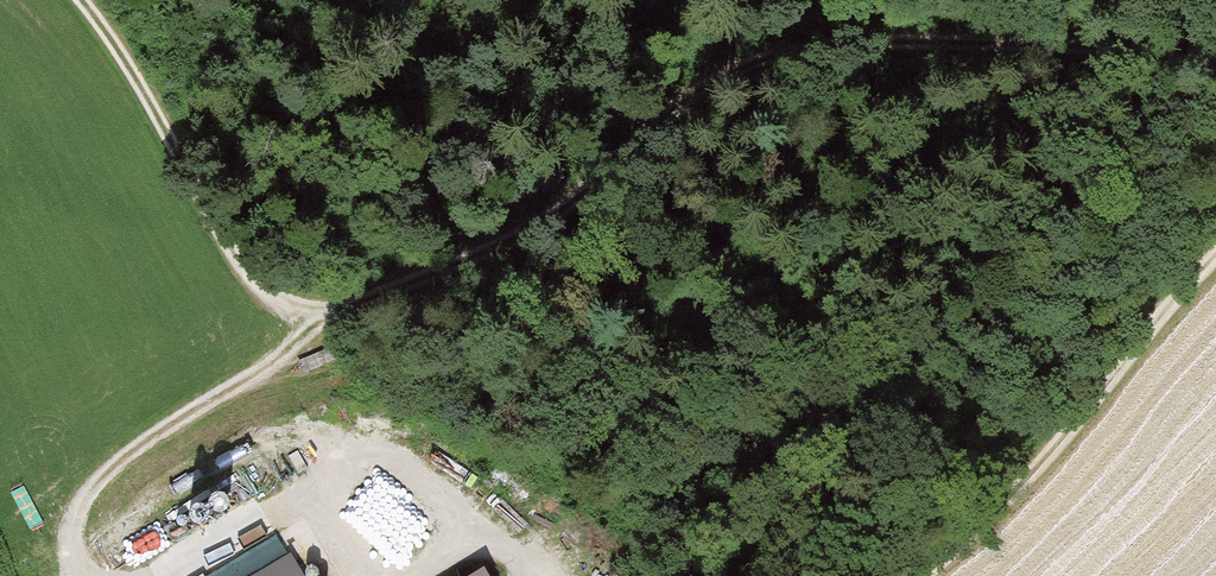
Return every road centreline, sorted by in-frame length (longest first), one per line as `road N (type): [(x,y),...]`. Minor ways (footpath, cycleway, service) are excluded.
road 1 (track): [(75,0),(108,44),(245,291),(305,316),(484,259),(597,189),(686,104),(733,73),(799,54),(886,44),(1157,56),(1215,82)]
road 2 (track): [(1215,250),(1000,504),(914,575)]
road 3 (track): [(305,316),(316,377),(535,575)]

